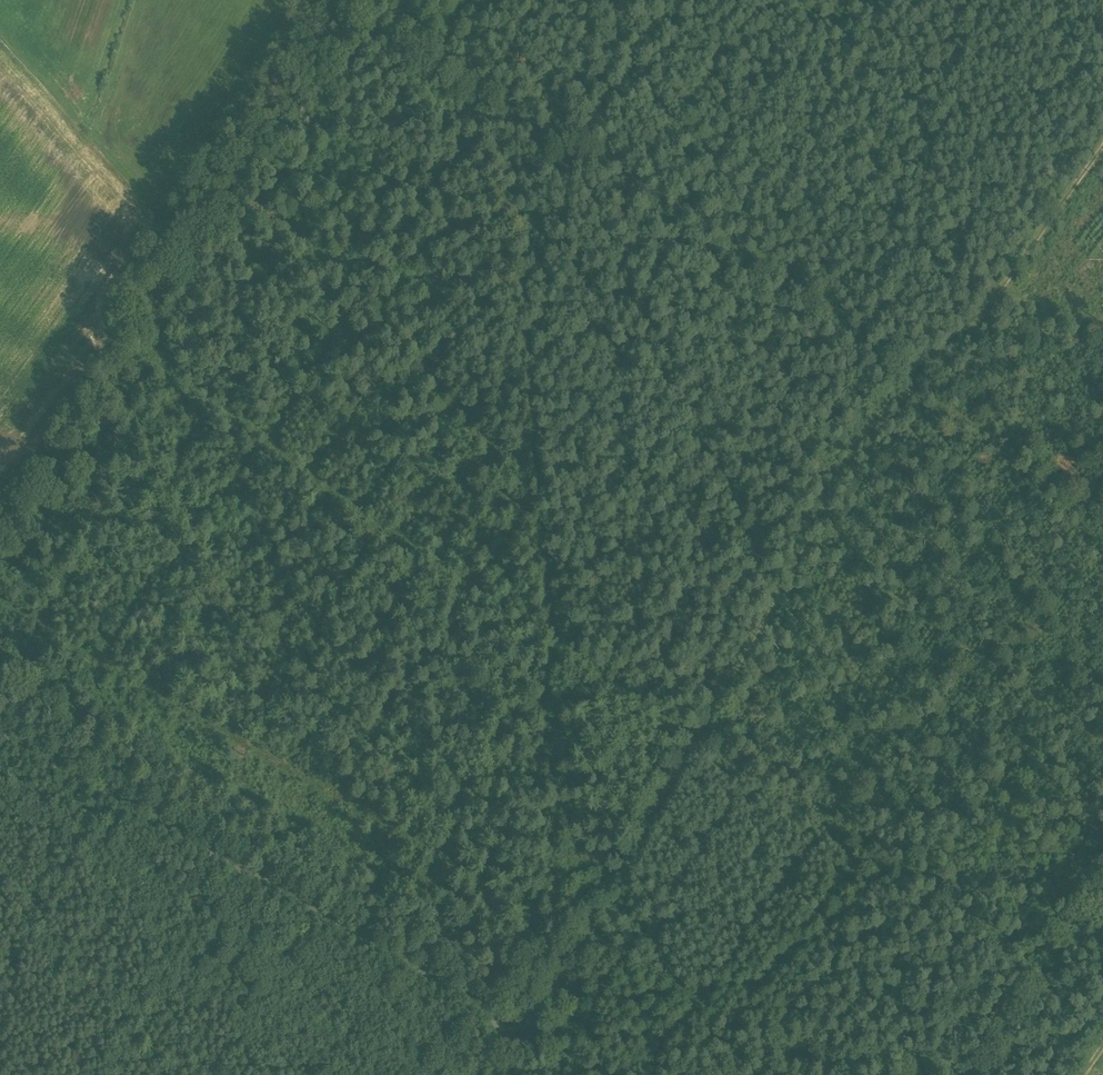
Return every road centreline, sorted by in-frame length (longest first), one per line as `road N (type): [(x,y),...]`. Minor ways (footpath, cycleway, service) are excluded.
road 1 (unclassified): [(523,1050),(0,732)]

